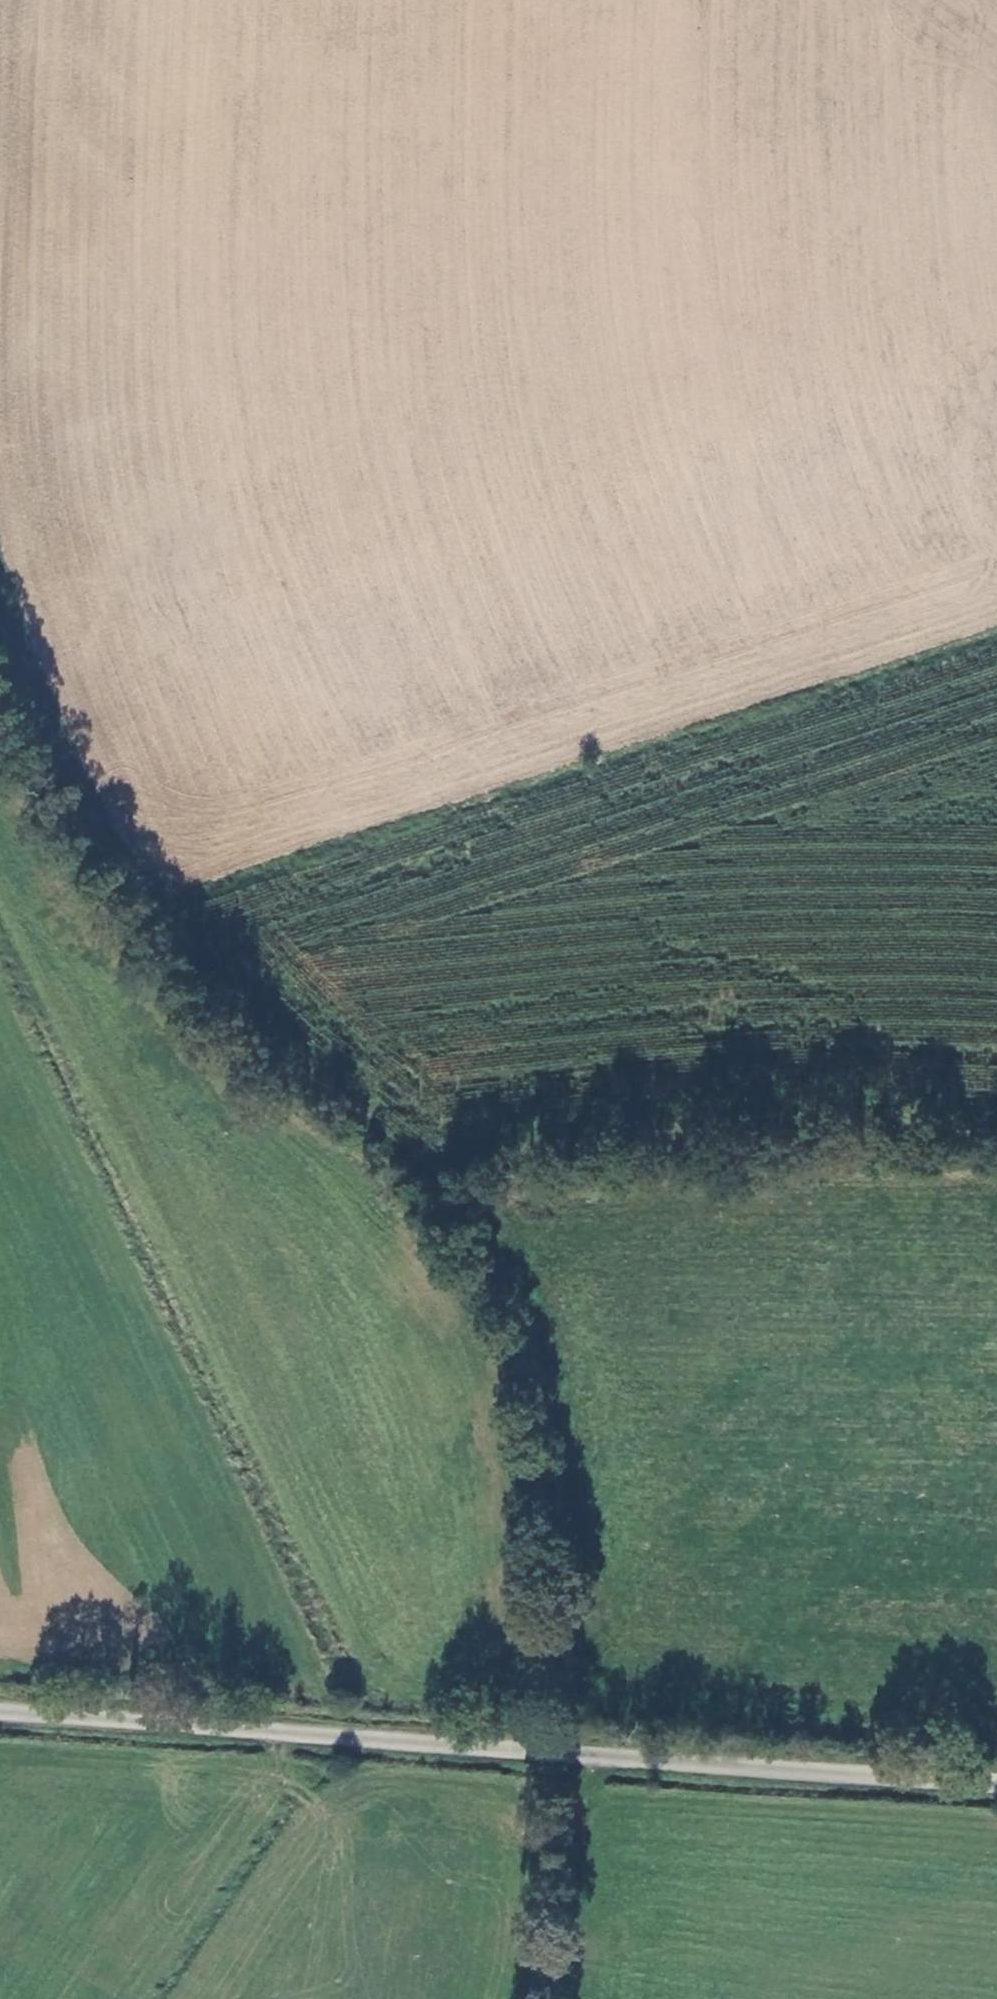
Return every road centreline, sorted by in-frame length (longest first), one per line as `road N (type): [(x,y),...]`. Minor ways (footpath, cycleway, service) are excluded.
road 1 (unclassified): [(996,1776),(0,1706)]

